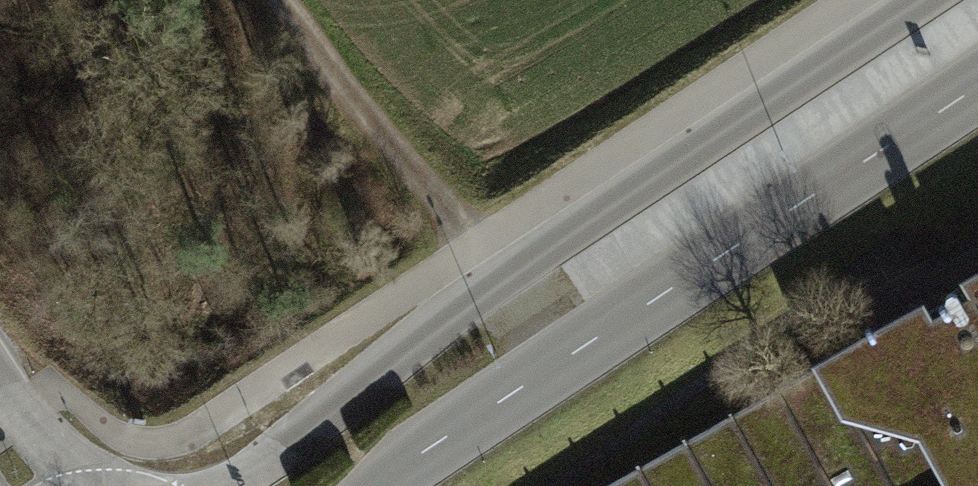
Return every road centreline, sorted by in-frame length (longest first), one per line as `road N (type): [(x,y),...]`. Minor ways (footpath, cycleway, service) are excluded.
road 1 (tertiary): [(930,0),(490,283),(231,485)]
road 2 (tertiary): [(383,485),(977,90)]
road 3 (track): [(490,283),(284,0)]

